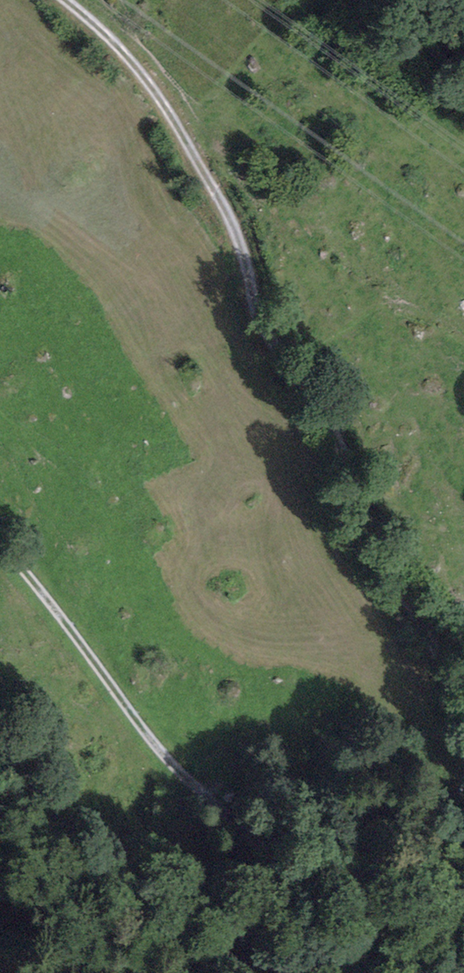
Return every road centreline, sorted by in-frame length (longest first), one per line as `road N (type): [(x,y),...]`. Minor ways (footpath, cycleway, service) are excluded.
road 1 (track): [(463,757),(435,737),(295,450),(229,336),(132,120),(22,0)]
road 2 (track): [(463,744),(432,642),(355,502),(323,414),(260,320),(245,256),(213,186),(136,66),(68,0)]
road 3 (track): [(398,972),(169,765),(0,539)]

